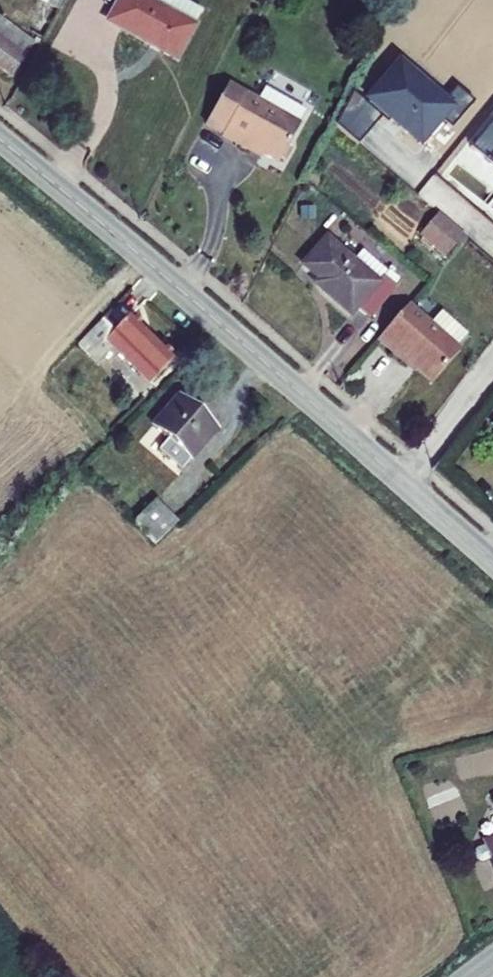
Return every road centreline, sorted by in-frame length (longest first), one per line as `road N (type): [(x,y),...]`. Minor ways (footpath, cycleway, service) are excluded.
road 1 (tertiary): [(492,561),(0,138)]

